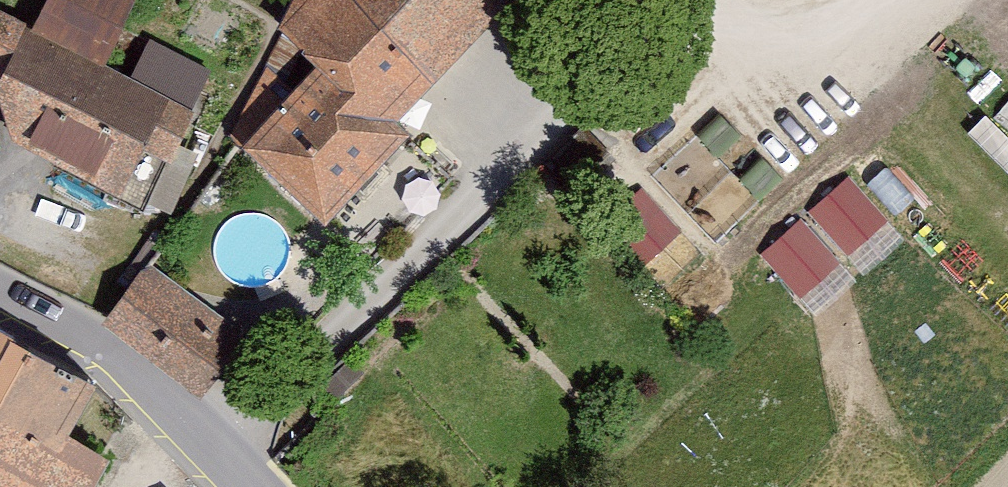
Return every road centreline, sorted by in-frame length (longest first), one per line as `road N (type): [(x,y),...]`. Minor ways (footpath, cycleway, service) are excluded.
road 1 (residential): [(202,429),(665,41)]
road 2 (tertiary): [(0,283),(115,346),(202,429)]
road 3 (track): [(782,0),(665,41)]

